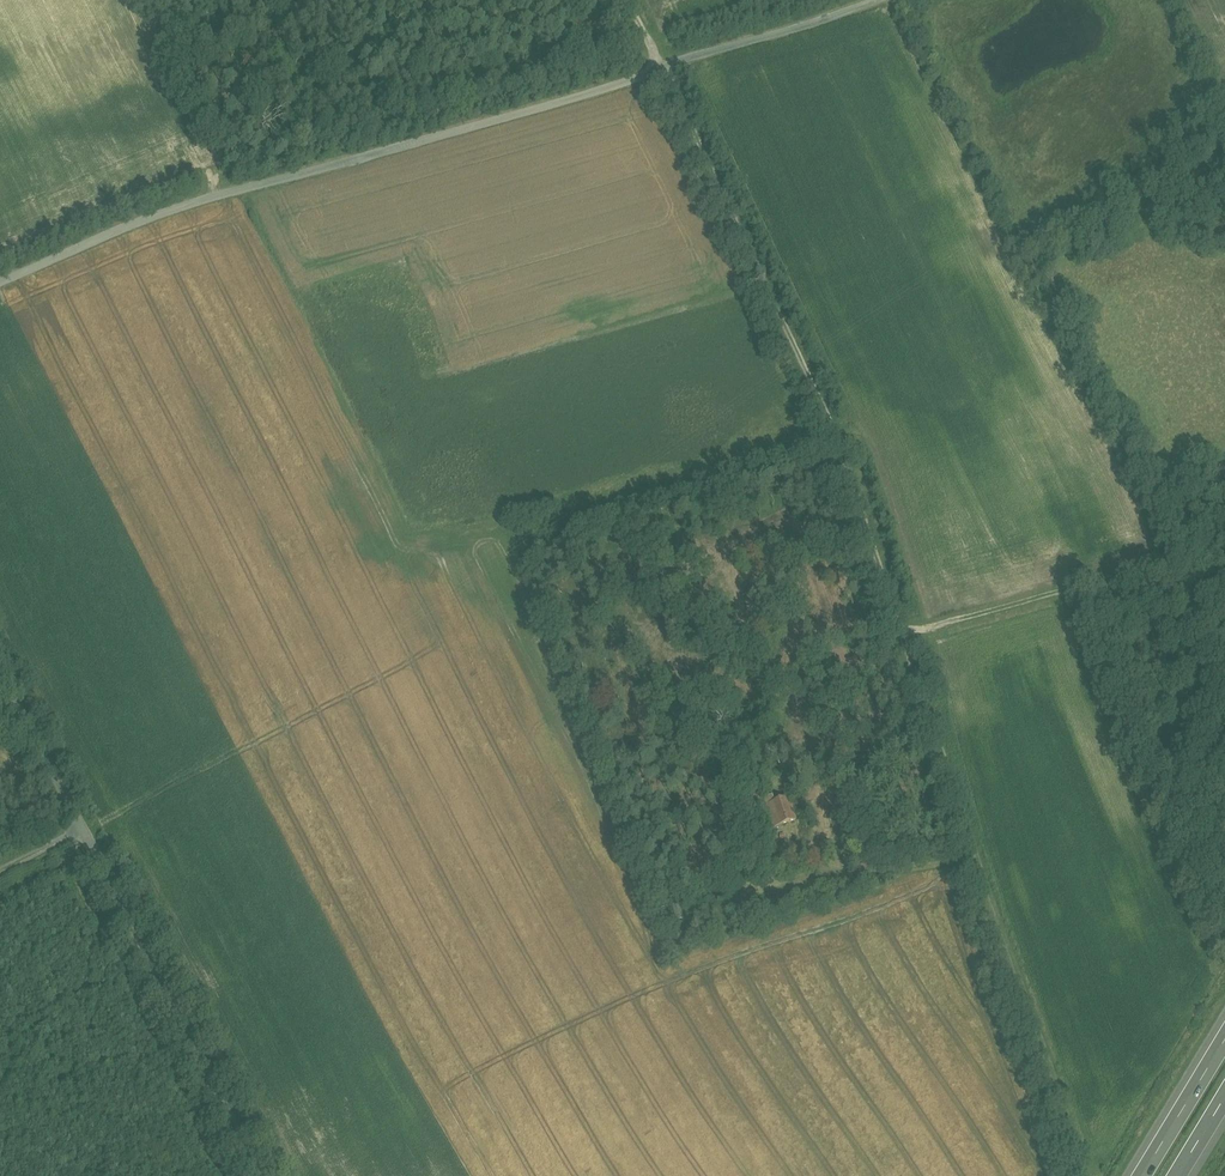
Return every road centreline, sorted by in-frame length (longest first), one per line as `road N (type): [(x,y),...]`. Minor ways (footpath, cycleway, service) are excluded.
road 1 (track): [(1081,1155),(859,486),(632,0)]
road 2 (track): [(901,0),(242,191),(136,225),(0,286)]
road 3 (residential): [(265,1175),(0,661)]
road 4 (track): [(903,632),(1224,547)]
road 5 (track): [(974,849),(920,868),(772,891),(701,924)]
road 6 (motorway): [(1224,1019),(1132,1175)]

